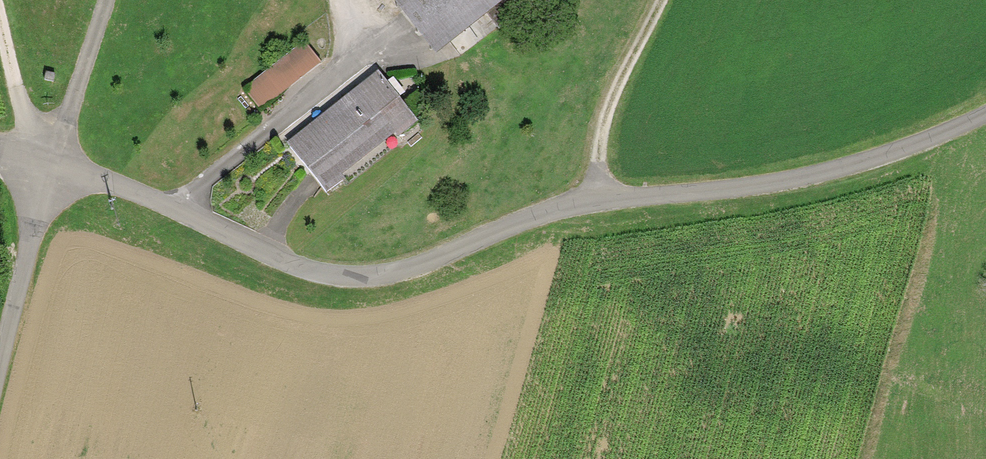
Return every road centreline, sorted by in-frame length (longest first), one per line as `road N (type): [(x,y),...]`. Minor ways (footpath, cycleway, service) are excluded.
road 1 (unclassified): [(35,162),(130,188),(279,263),(377,278),(445,258),(489,233),(600,203),(850,169),(933,143),(985,110)]
road 2 (track): [(658,0),(598,116),(592,152),(600,203)]
road 3 (unclassified): [(35,162),(101,0)]
road 4 (unclassified): [(0,326),(35,162)]
road 5 (track): [(0,37),(35,162)]

